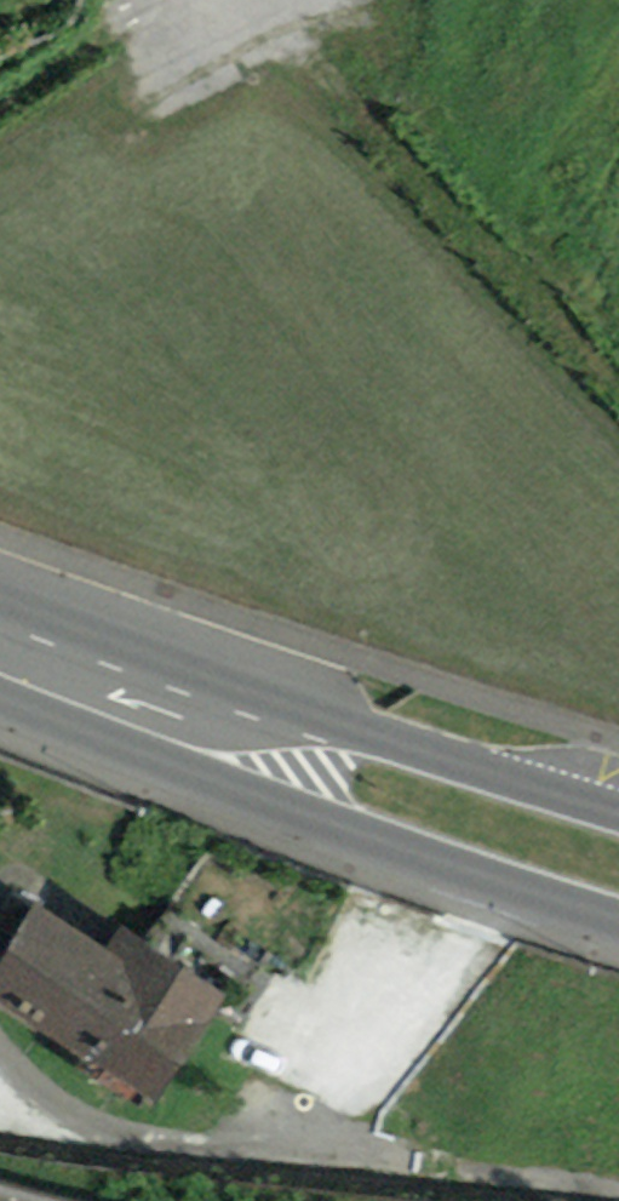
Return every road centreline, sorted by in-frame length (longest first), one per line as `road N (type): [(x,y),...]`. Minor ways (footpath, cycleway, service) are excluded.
road 1 (primary): [(205,726),(274,808),(618,924)]
road 2 (primary): [(618,814),(372,732),(305,723),(205,726)]
road 3 (primary): [(205,726),(0,649)]

